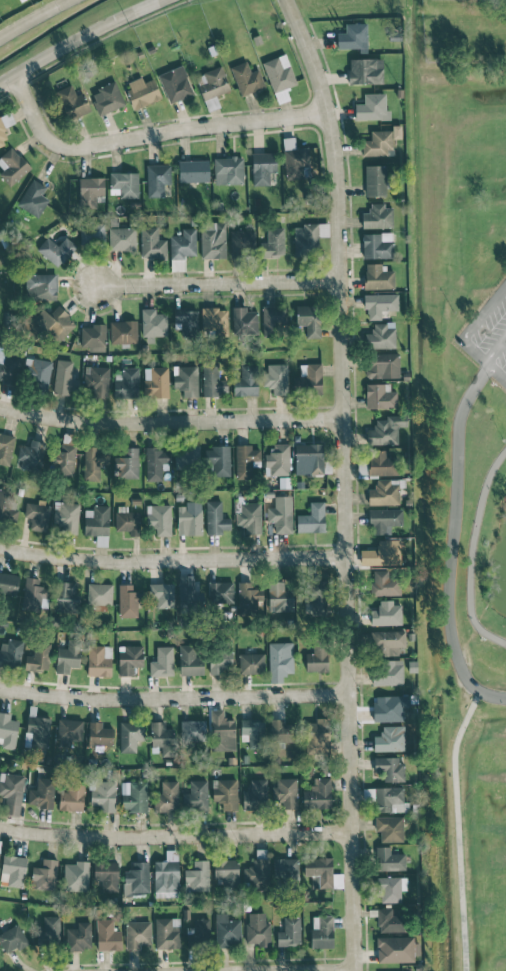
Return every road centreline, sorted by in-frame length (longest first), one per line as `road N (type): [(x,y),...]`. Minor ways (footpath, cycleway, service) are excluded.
road 1 (residential): [(287,0),(309,44),(325,112),(338,234),(353,970)]
road 2 (residential): [(9,76),(43,139),(62,147),(325,112)]
road 3 (residential): [(0,827),(93,835),(352,832)]
road 4 (residential): [(0,687),(105,698),(349,694)]
road 5 (residential): [(0,547),(111,561),(346,556)]
road 6 (residential): [(0,408),(95,423),(343,419)]
road 7 (residential): [(91,288),(339,282)]
road 8 (secondary): [(0,81),(162,0)]

